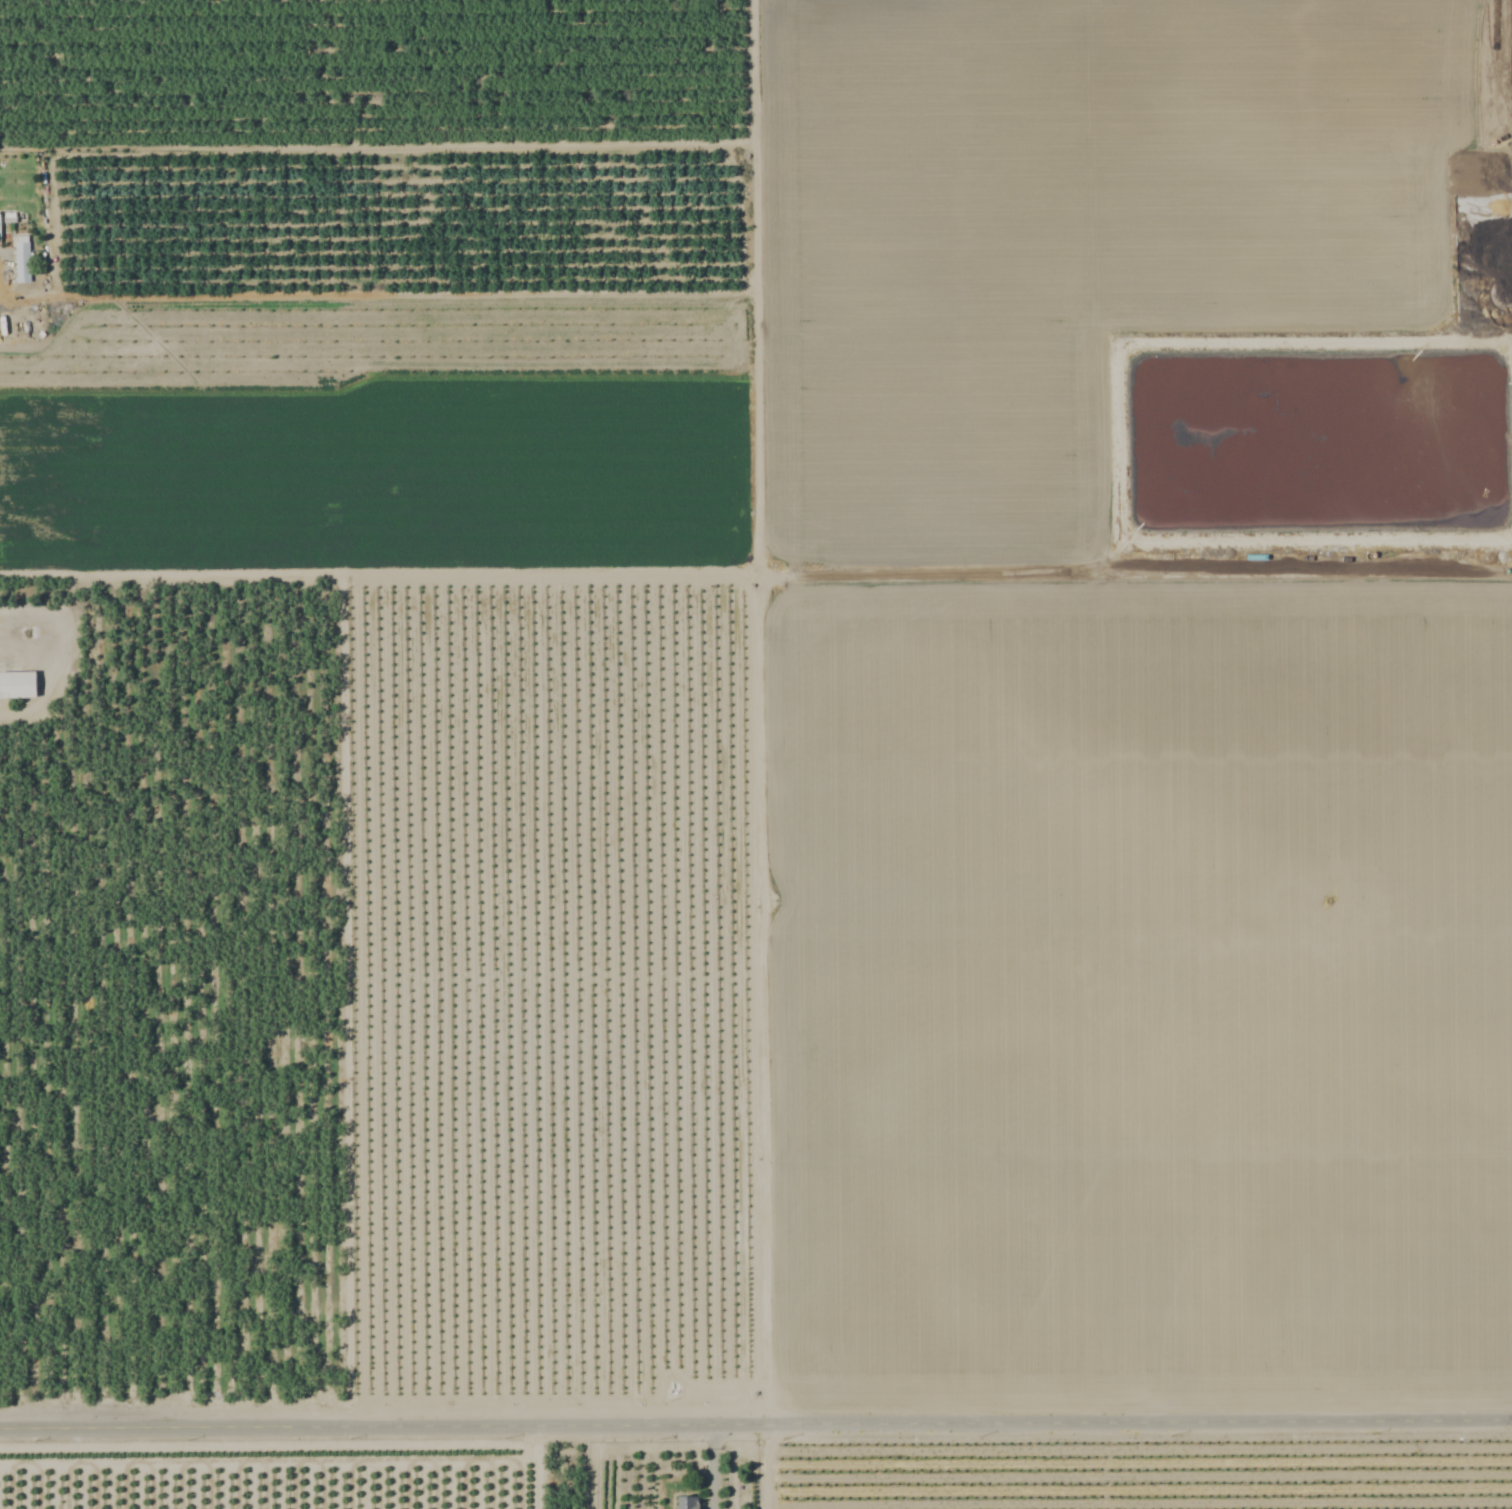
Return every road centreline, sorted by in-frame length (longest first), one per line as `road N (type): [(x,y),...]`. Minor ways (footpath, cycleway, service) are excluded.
road 1 (residential): [(1511,1421),(0,1430)]

